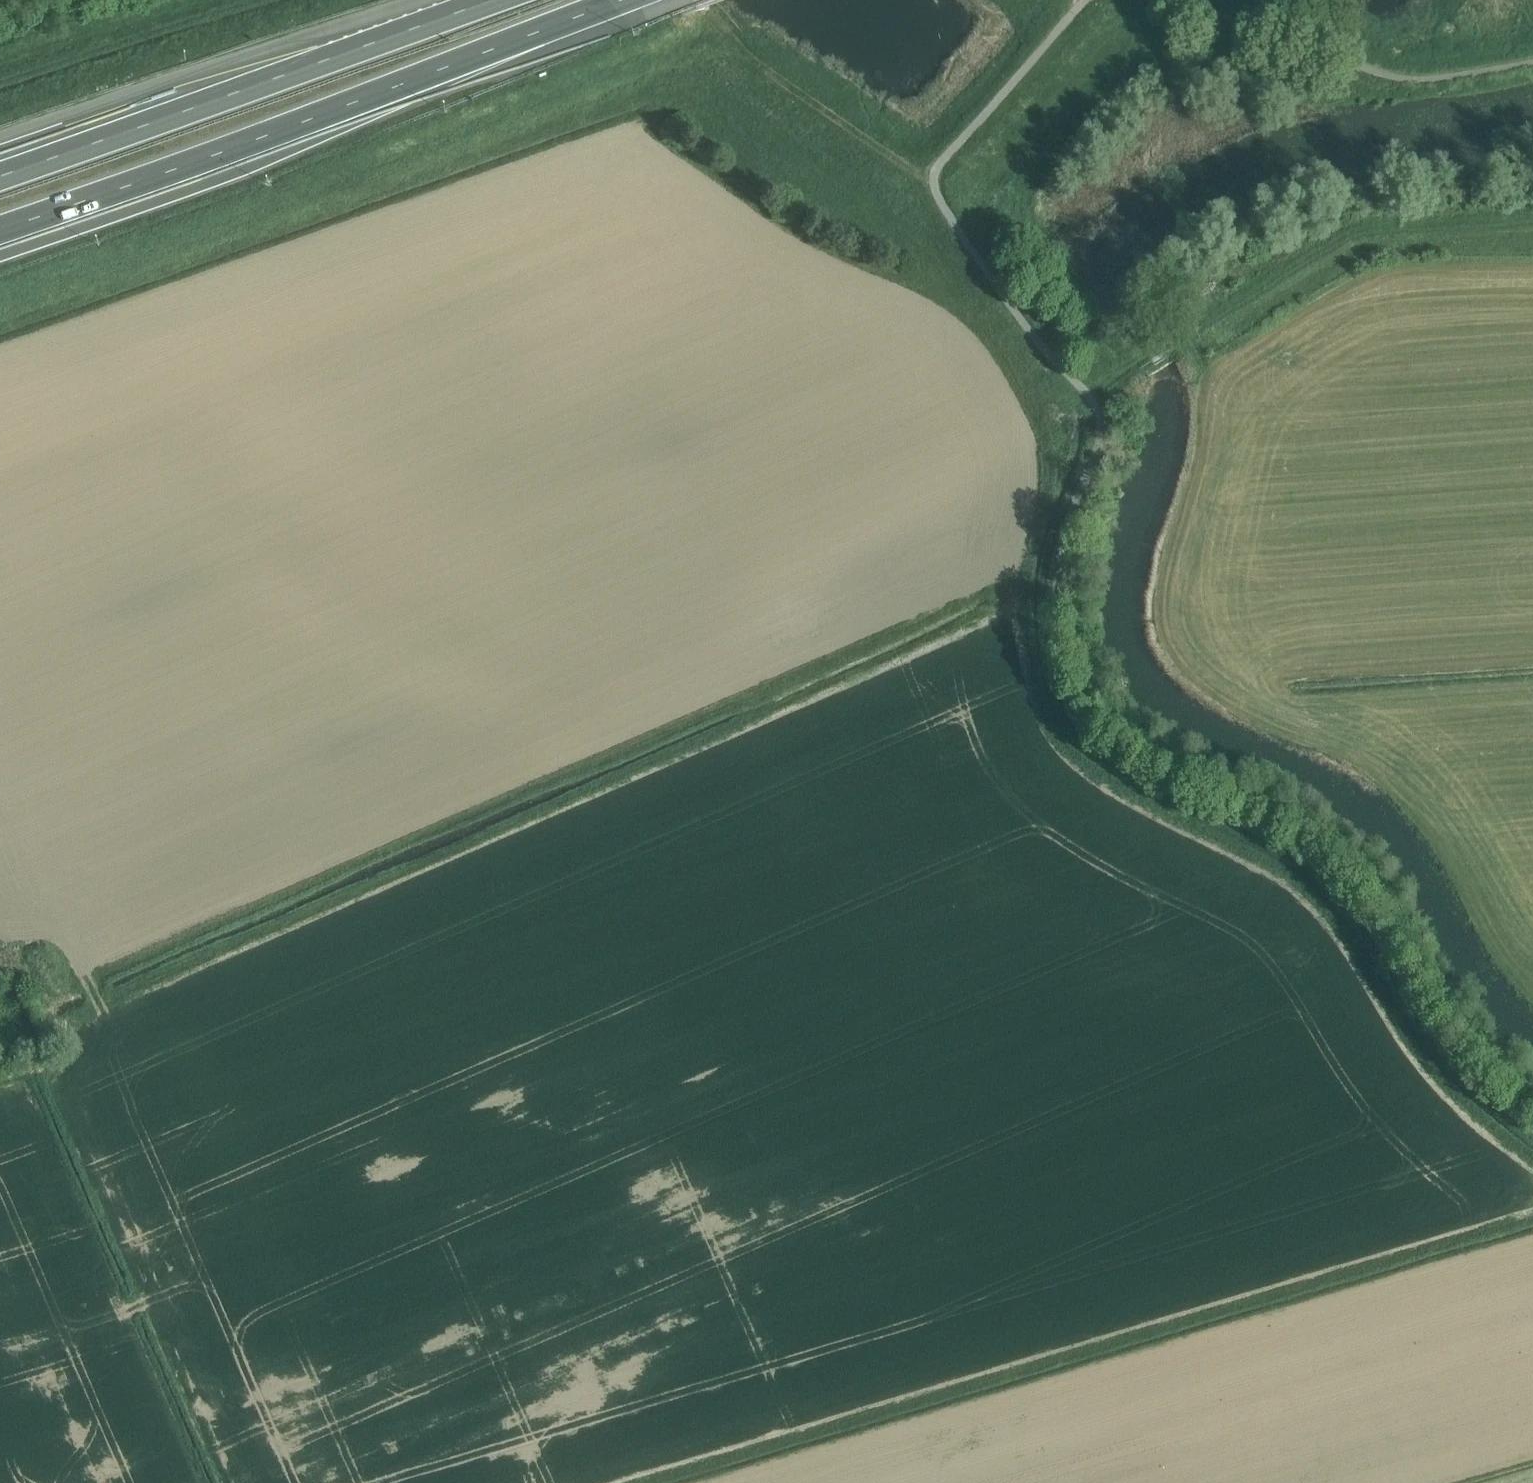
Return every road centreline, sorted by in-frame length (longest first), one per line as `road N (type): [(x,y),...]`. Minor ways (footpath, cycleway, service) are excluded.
road 1 (motorway): [(0,228),(621,0)]
road 2 (motorway): [(492,0),(0,174)]

